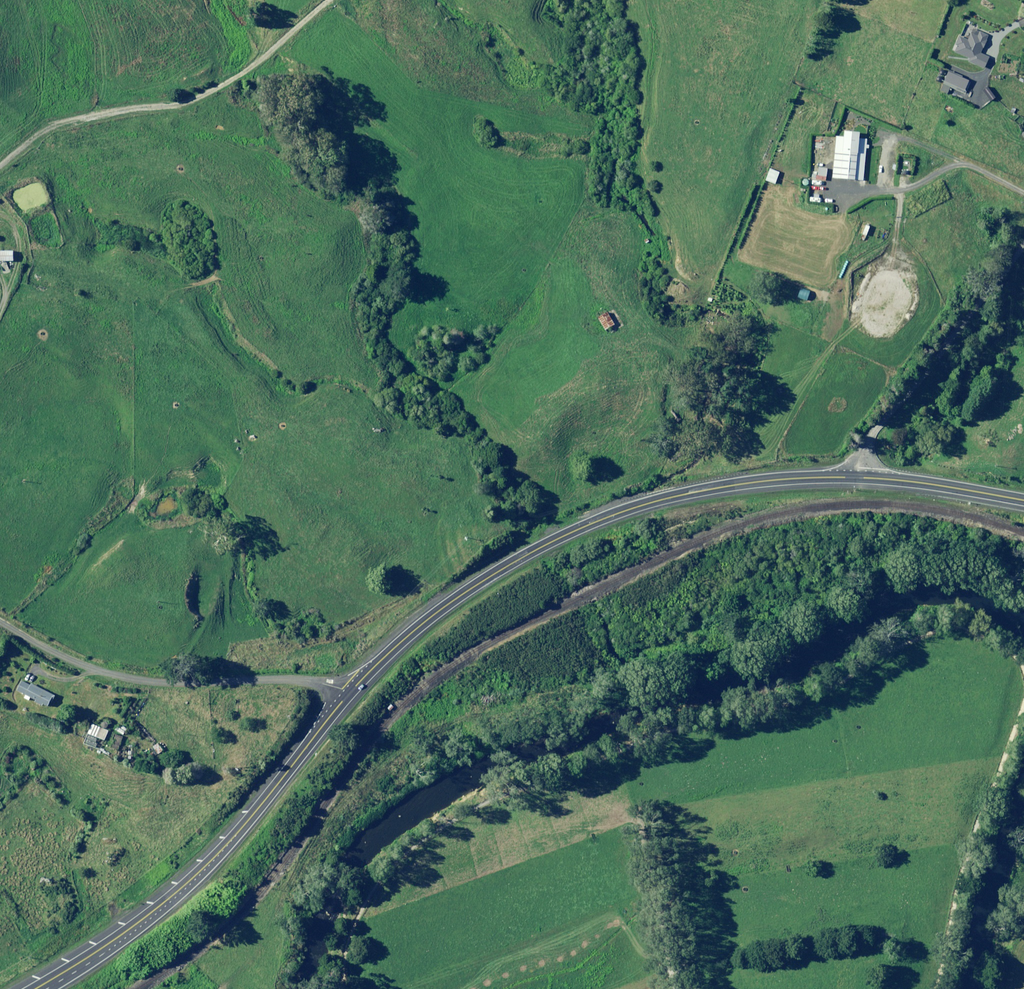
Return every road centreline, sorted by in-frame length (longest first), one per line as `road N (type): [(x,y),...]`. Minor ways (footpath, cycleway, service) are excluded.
road 1 (trunk): [(857,478),(749,482),(592,522),(459,596),(350,691)]
road 2 (trunk): [(350,691),(182,887),(33,988)]
road 3 (track): [(328,0),(207,97),(53,117),(0,161)]
road 4 (unclassified): [(350,691),(307,681),(128,674),(0,625)]
road 5 (unclassified): [(857,478),(871,434),(1023,242)]
road 6 (track): [(646,811),(680,988)]
road 7 (trunk): [(1023,500),(857,478)]
road 8 (track): [(0,195),(31,235),(0,311)]

